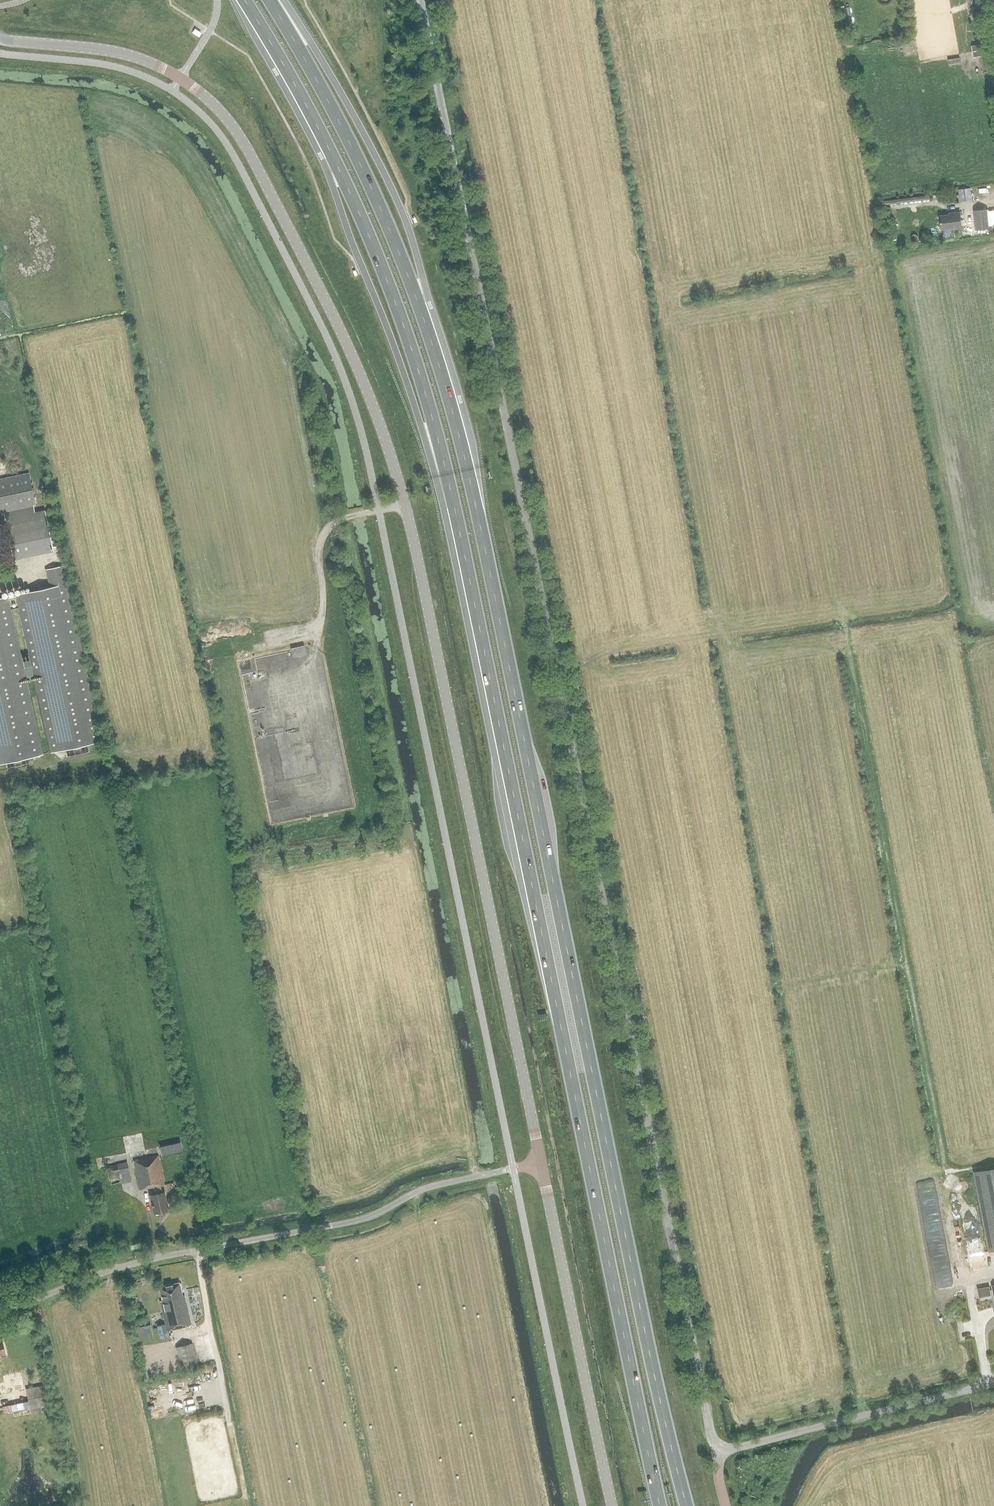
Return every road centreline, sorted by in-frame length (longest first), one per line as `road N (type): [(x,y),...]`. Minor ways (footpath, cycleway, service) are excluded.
road 1 (trunk): [(244,0),(360,215),(419,373),(660,1505)]
road 2 (trunk): [(686,1505),(458,432),(380,209),(269,0)]
road 3 (unclassified): [(716,1452),(421,0)]
road 4 (unclassified): [(0,38),(129,55),(199,93),(244,139),(345,338),(406,505),(541,1163)]
road 5 (unclassified): [(0,1316),(114,1269),(355,1222),(420,1191),(541,1163)]
road 6 (unclassified): [(541,1163),(613,1505)]
road 7 (unclassified): [(716,1452),(993,1384)]

